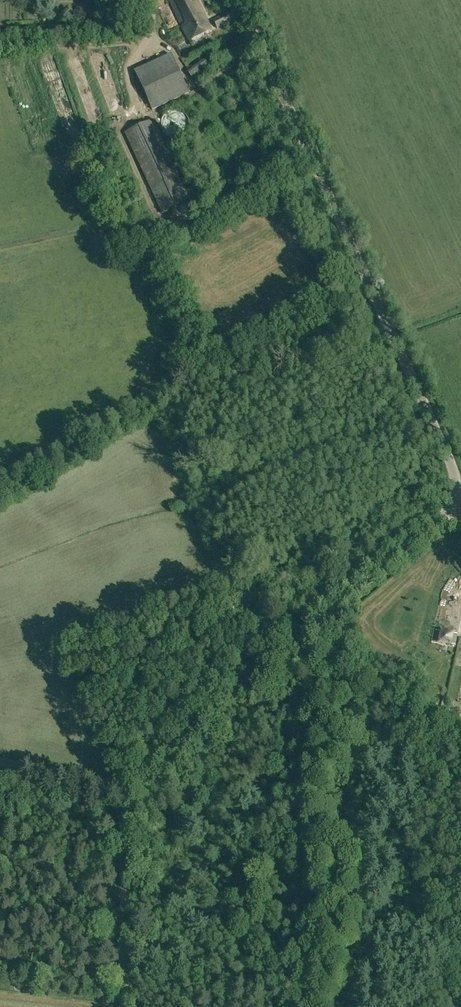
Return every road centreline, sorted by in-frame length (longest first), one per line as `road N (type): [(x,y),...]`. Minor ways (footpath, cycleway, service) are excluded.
road 1 (unclassified): [(125,780),(437,522),(456,492),(446,454),(238,0)]
road 2 (unclassified): [(124,1006),(125,780)]
road 3 (unclassified): [(0,761),(125,780)]

